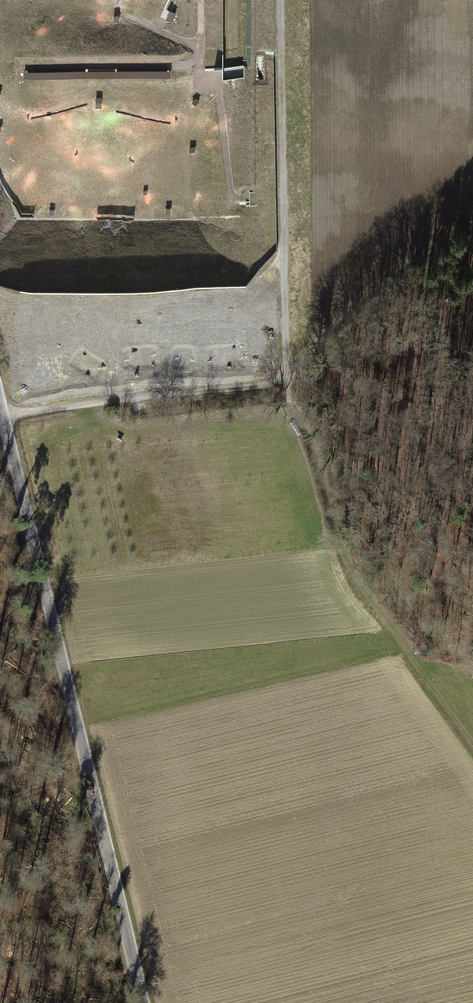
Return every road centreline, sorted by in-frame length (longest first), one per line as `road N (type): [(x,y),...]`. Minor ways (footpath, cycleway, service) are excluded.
road 1 (track): [(0,433),(142,1002)]
road 2 (track): [(0,416),(274,380),(383,274),(429,243),(472,234)]
road 3 (track): [(472,744),(349,566),(303,436),(267,382)]
road 4 (track): [(281,0),(287,368)]
road 5 (track): [(199,0),(200,70),(218,85),(231,198)]

